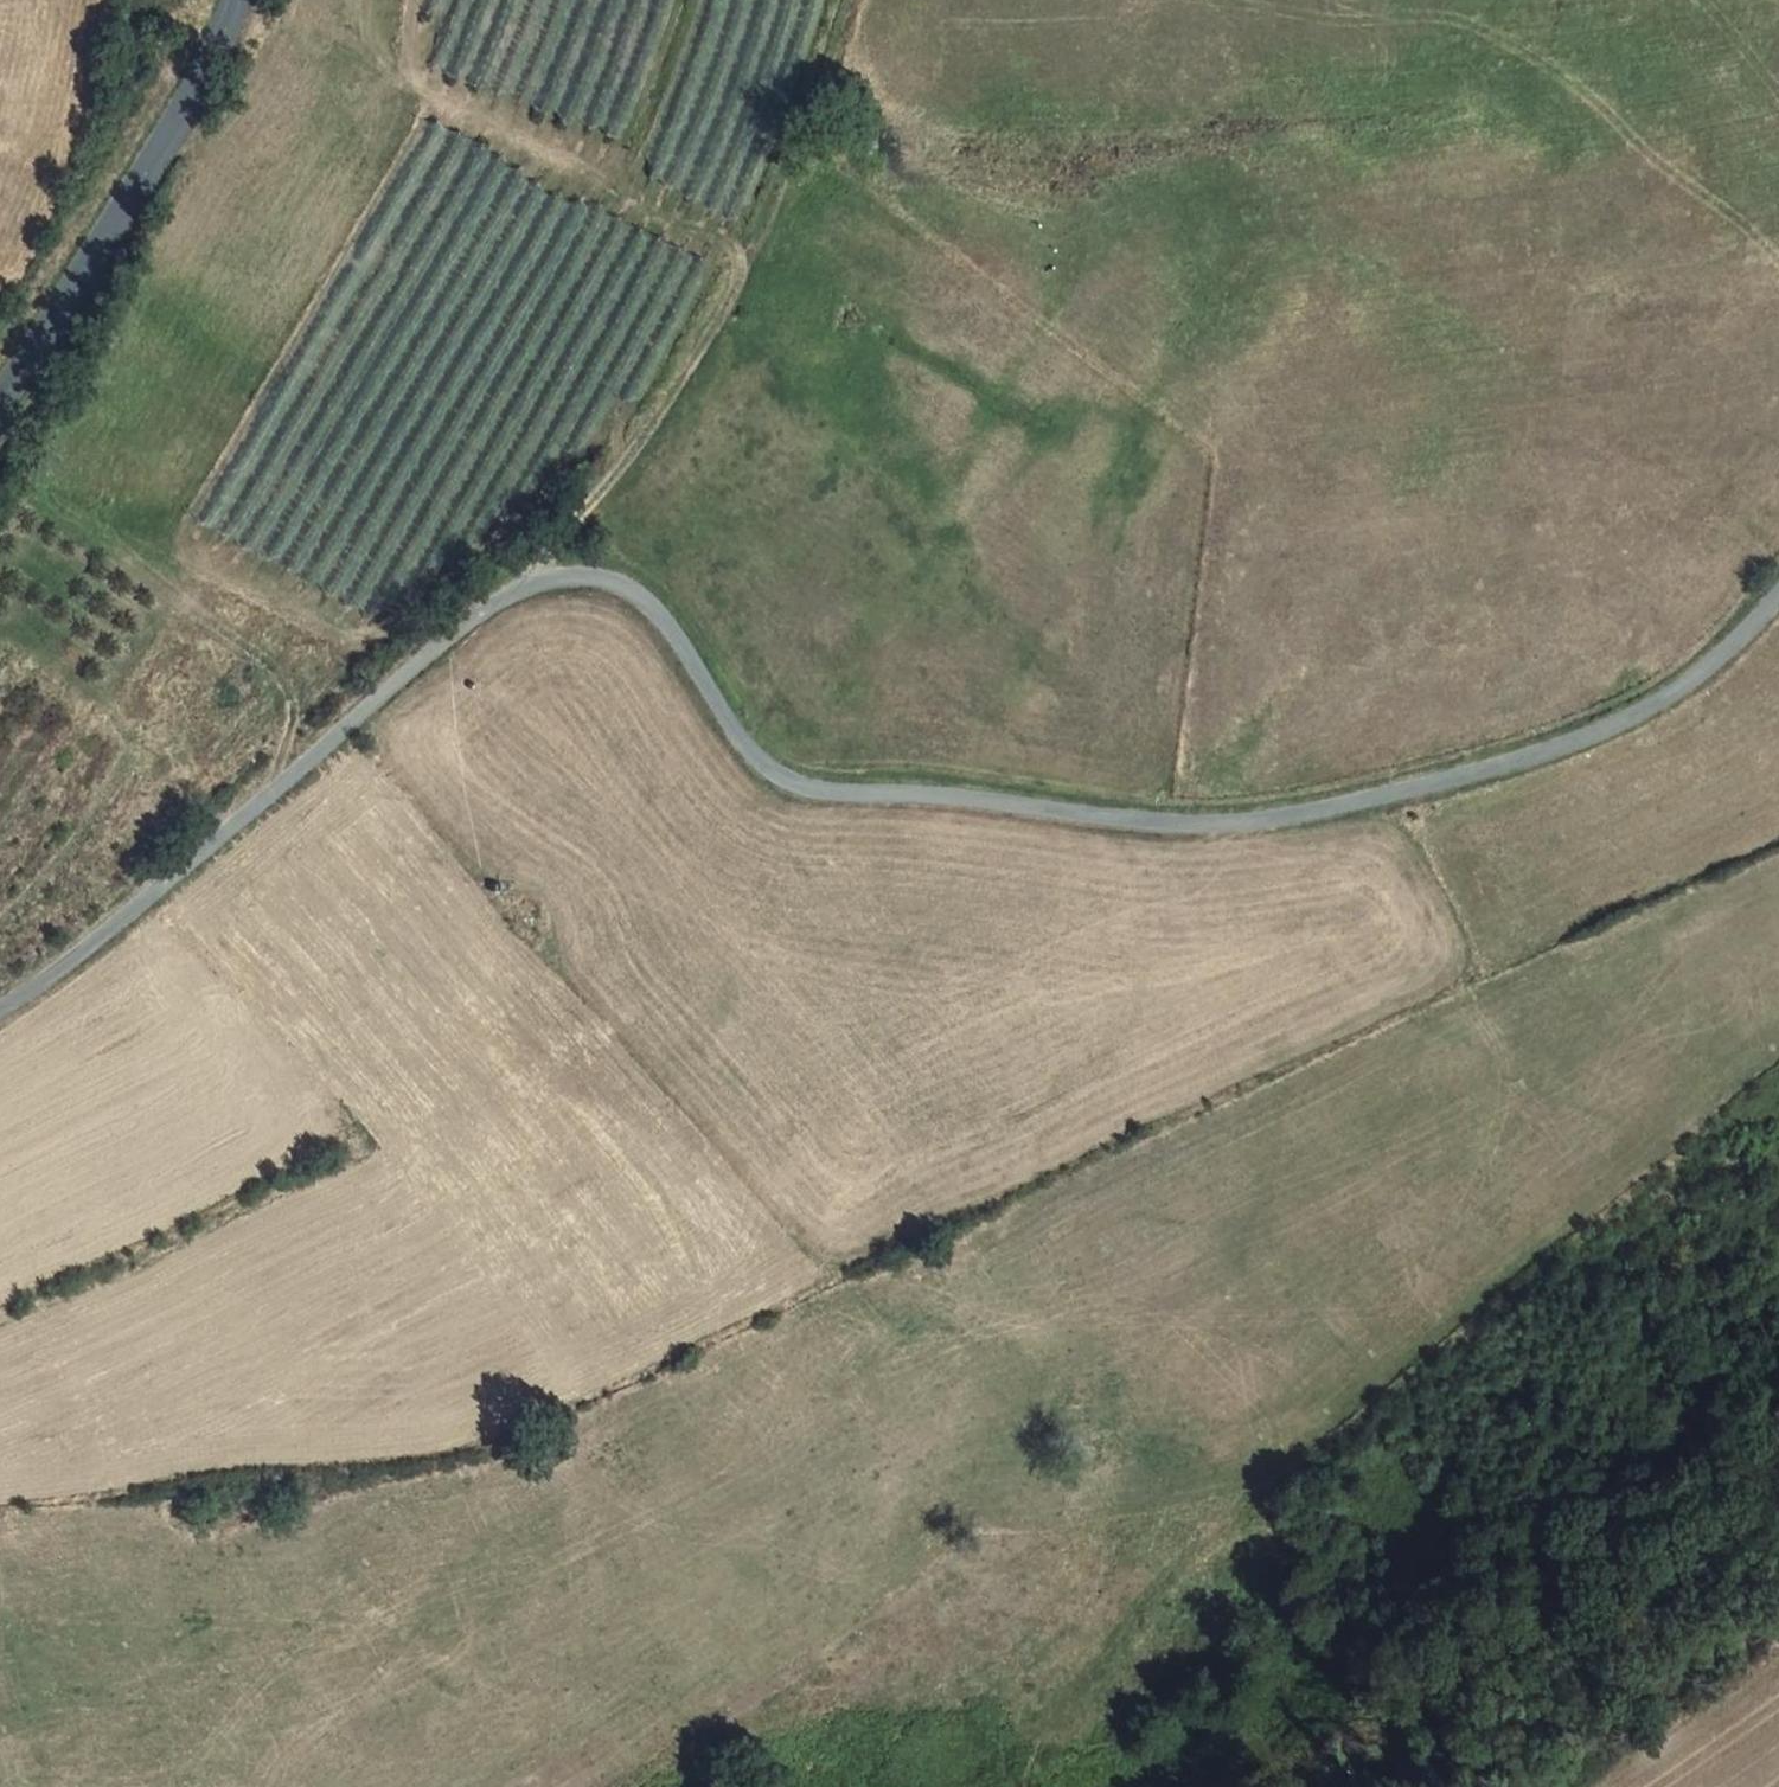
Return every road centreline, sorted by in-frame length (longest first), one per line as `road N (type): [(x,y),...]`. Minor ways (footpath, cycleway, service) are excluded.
road 1 (unclassified): [(0,1009),(54,984),(517,592),(613,580),(661,611),(711,699),(777,780),(1122,823),(1256,824),(1595,747),(1687,690),(1778,602)]
road 2 (tertiary): [(0,426),(202,103),(247,0)]

